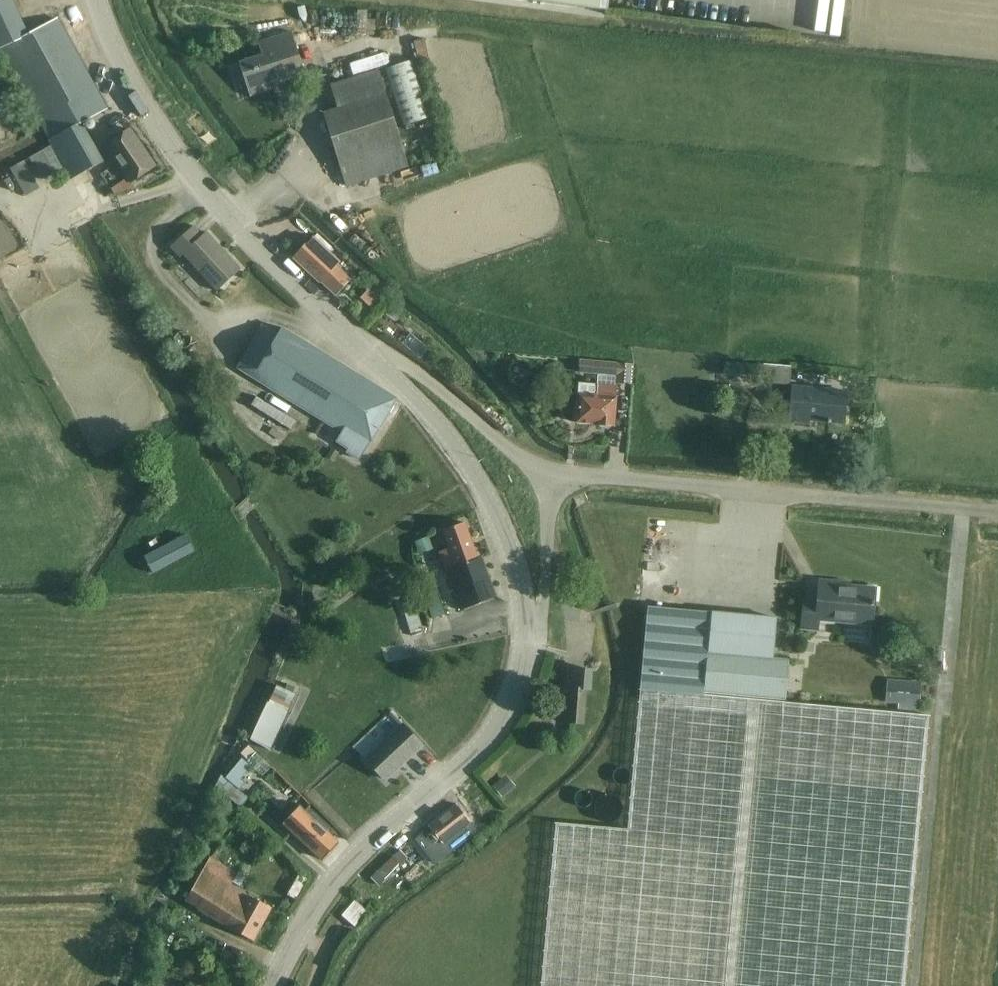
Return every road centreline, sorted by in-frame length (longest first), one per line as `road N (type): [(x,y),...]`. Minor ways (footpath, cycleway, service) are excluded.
road 1 (unclassified): [(273,985),(338,874),(492,731),(524,658),(524,602),(492,509),(448,438),(201,184),(134,89),(94,0)]
road 2 (track): [(961,509),(914,985)]
road 3 (track): [(997,512),(747,490)]
road 4 (track): [(570,478),(601,531),(742,545)]

